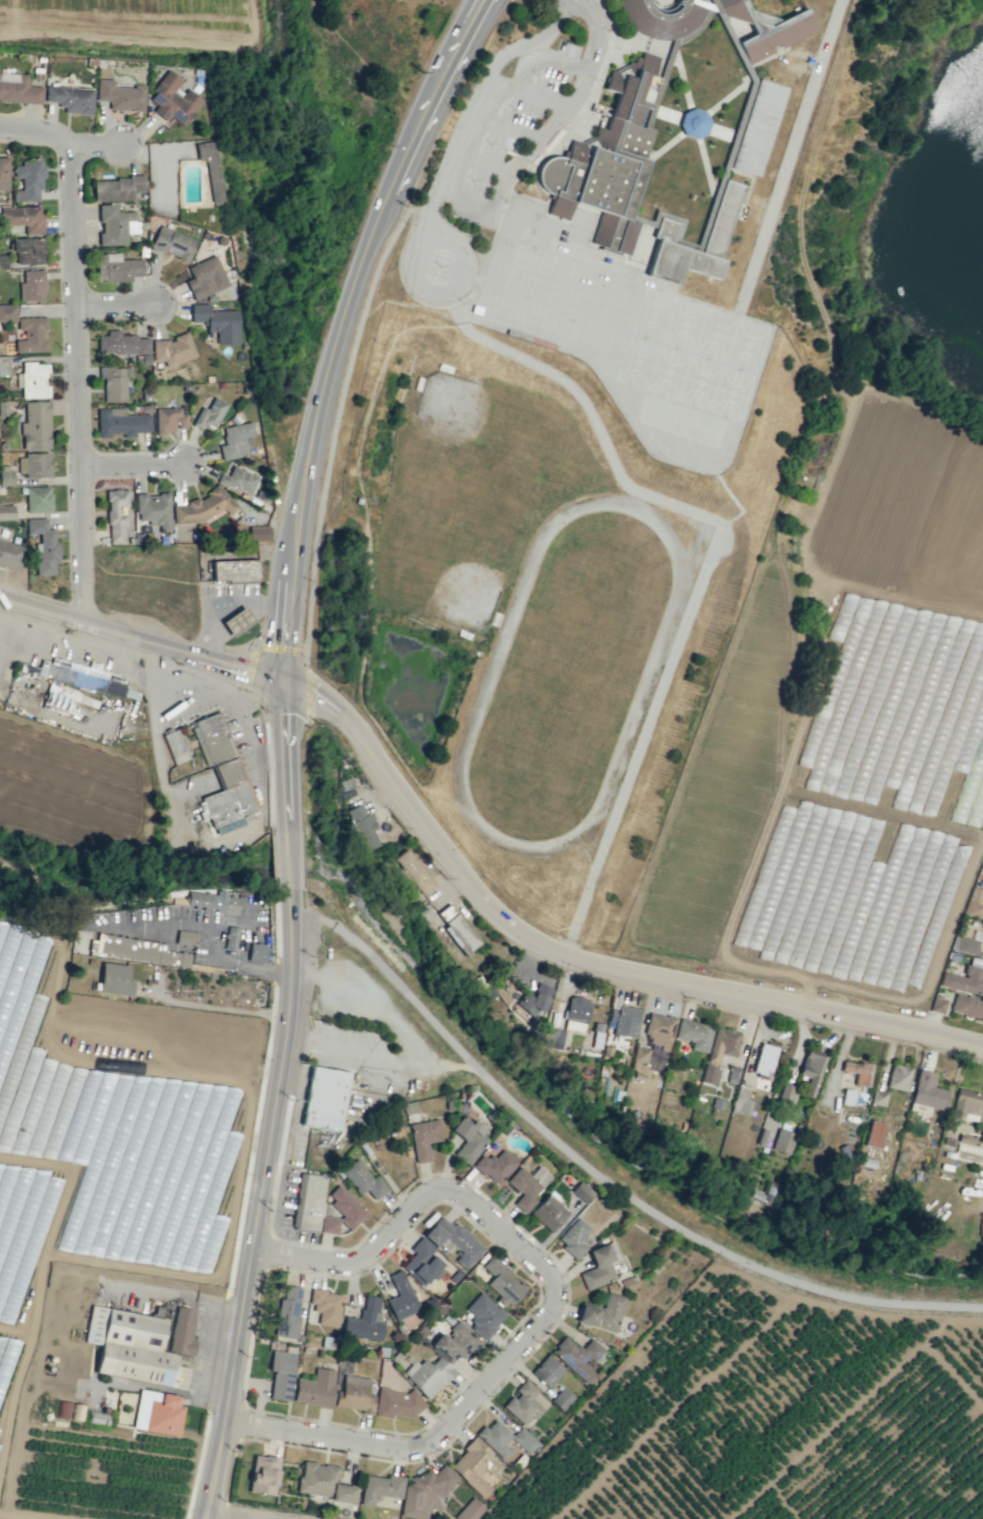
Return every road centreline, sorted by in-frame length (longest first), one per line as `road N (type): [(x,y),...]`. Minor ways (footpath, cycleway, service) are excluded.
road 1 (primary): [(290,686),(297,1015),(208,1518)]
road 2 (track): [(299,901),(362,947),(558,1144),(662,1219),(735,1258),(829,1292),(982,1306)]
road 3 (tertiary): [(290,686),(332,709),(486,905),(519,934),(593,962),(982,1046)]
road 4 (residential): [(228,1423),(401,1450),(430,1442),(494,1378),(554,1305),(558,1287),(450,1190),(425,1191),(363,1257),(348,1262),(258,1246)]
road 5 (primary): [(489,0),(377,238),(307,515),(290,686)]
road 6 (residential): [(91,624),(71,144)]
road 7 (secondary): [(0,597),(290,686)]

